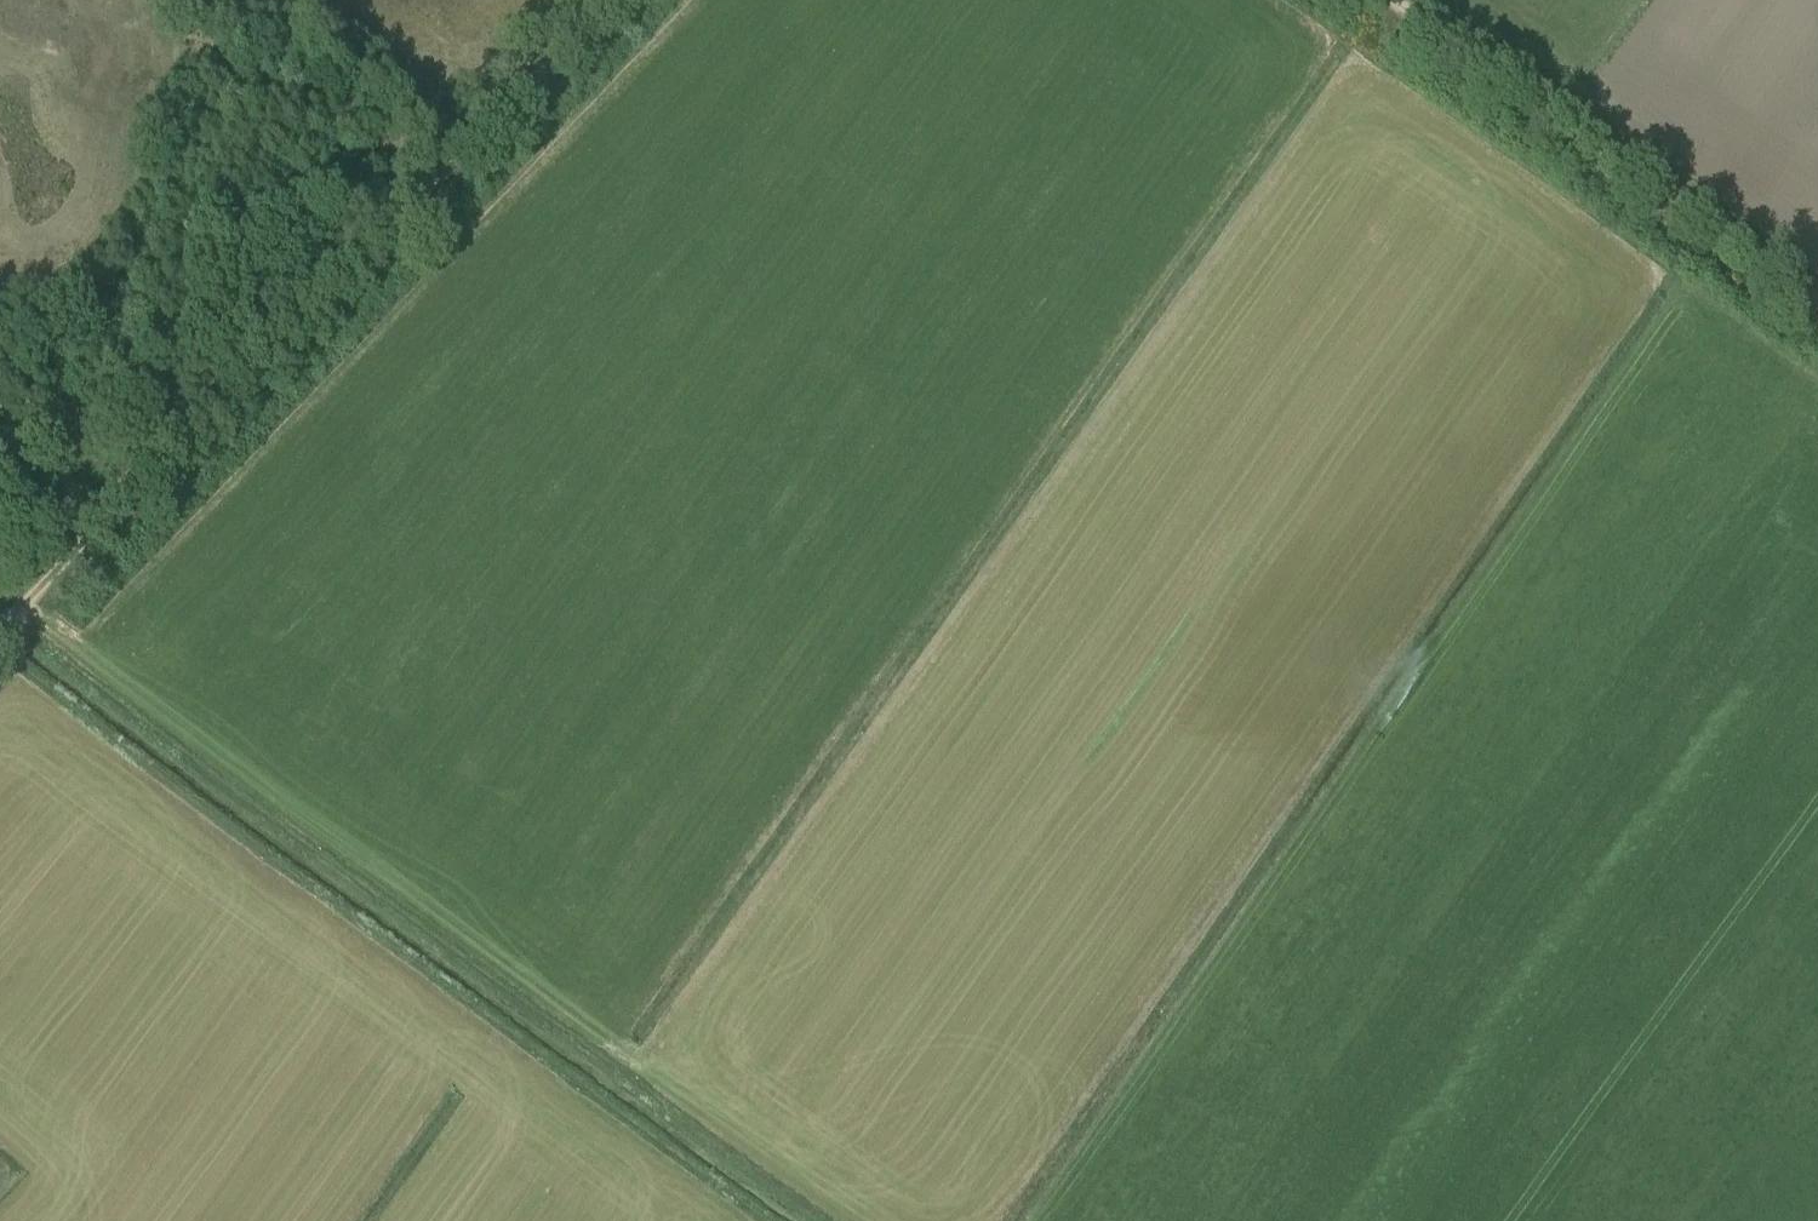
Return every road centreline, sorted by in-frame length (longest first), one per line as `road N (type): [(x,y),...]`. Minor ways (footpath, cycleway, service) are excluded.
road 1 (track): [(0,638),(613,0)]
road 2 (track): [(1817,312),(1379,0)]

